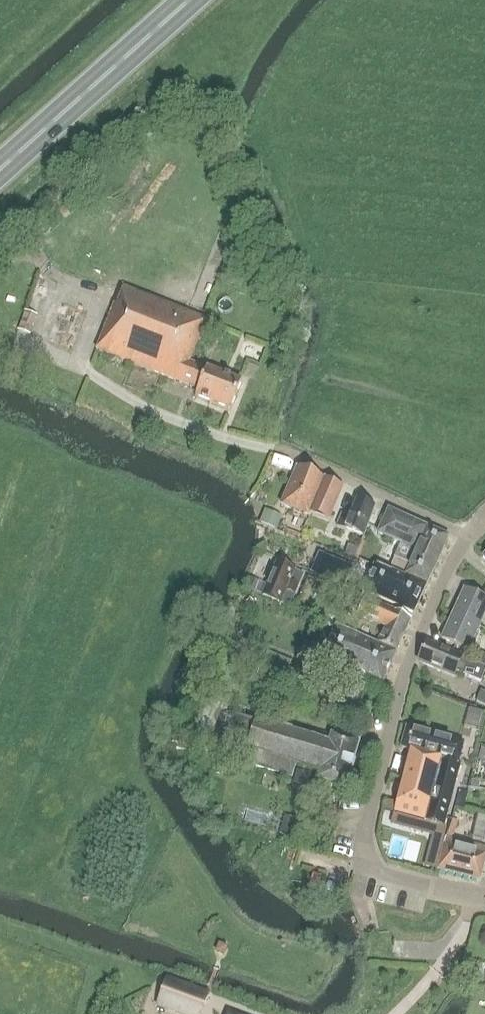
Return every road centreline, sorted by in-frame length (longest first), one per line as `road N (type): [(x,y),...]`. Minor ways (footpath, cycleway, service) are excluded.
road 1 (residential): [(468,535),(402,679),(358,868)]
road 2 (trunk): [(0,168),(187,0)]
road 3 (residential): [(468,535),(280,449)]
road 4 (residential): [(484,893),(358,868)]

